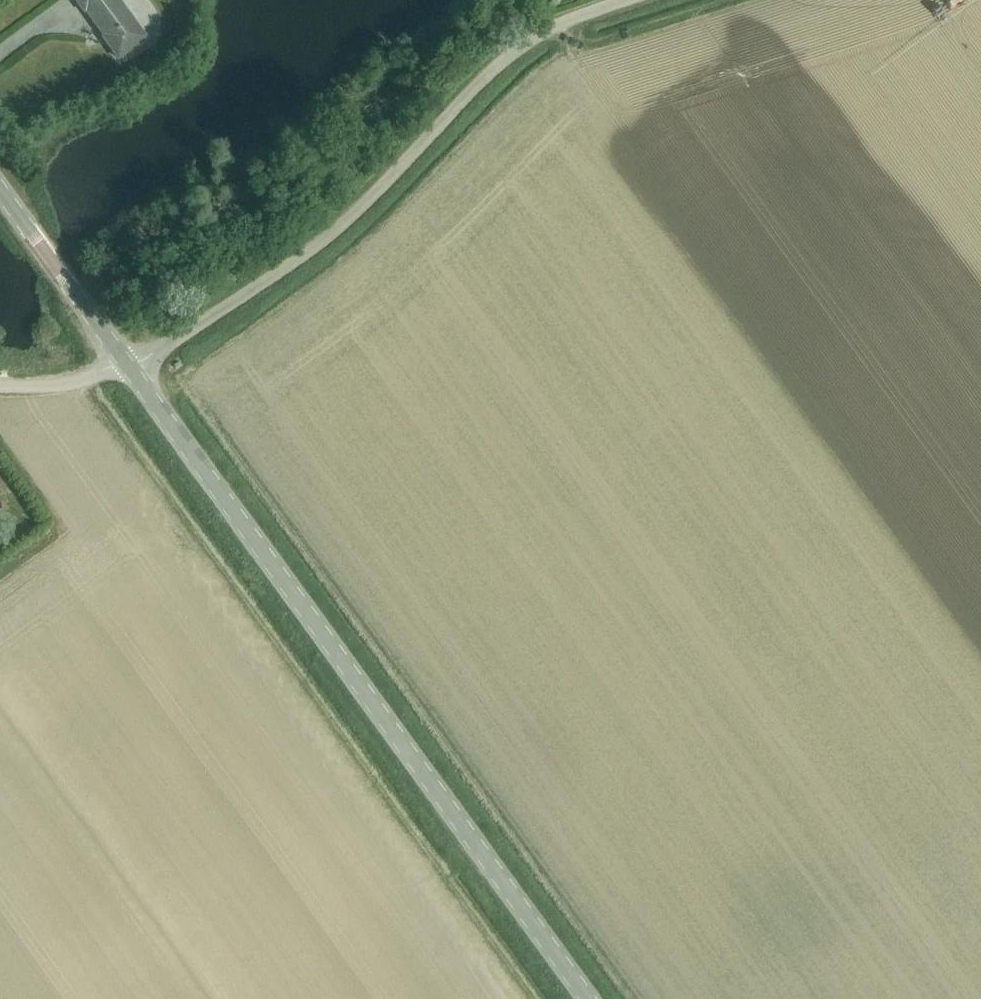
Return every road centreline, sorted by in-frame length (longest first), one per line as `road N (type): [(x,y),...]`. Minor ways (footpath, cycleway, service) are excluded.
road 1 (tertiary): [(583,998),(126,367)]
road 2 (unclassified): [(126,367),(294,261),(413,158),(508,58),(633,0)]
road 3 (tertiary): [(126,367),(0,198)]
road 4 (unclassified): [(0,388),(86,380),(126,367)]

